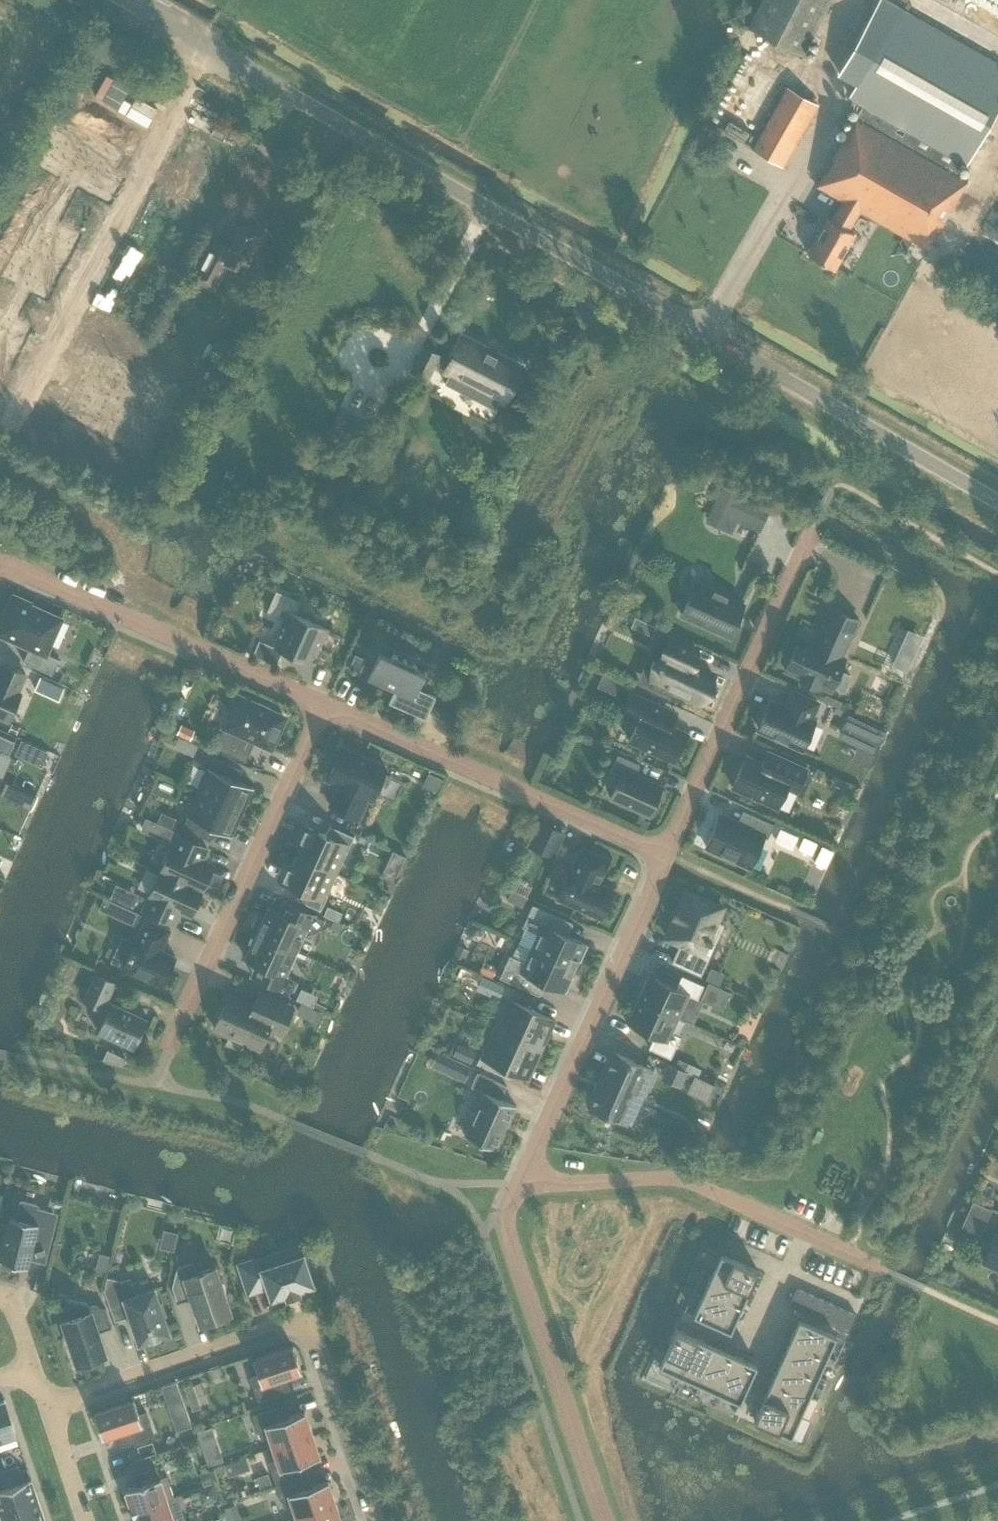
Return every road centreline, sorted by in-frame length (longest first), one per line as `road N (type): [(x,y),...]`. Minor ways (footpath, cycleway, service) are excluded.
road 1 (unclassified): [(997,501),(207,48)]
road 2 (residential): [(47,1404),(308,1317),(375,1520)]
road 3 (residential): [(207,48),(21,412)]
road 4 (residential): [(323,704),(169,1052)]
road 5 (residential): [(323,704),(665,854)]
road 6 (residential): [(517,1187),(665,854)]
road 7 (residential): [(665,854),(812,531)]
road 8 (residential): [(0,560),(323,704)]
road 9 (residential): [(603,1520),(503,1223),(517,1187)]
road 10 (residential): [(517,1187),(677,1178),(804,1234)]
road 11 (residential): [(85,1520),(47,1404)]

